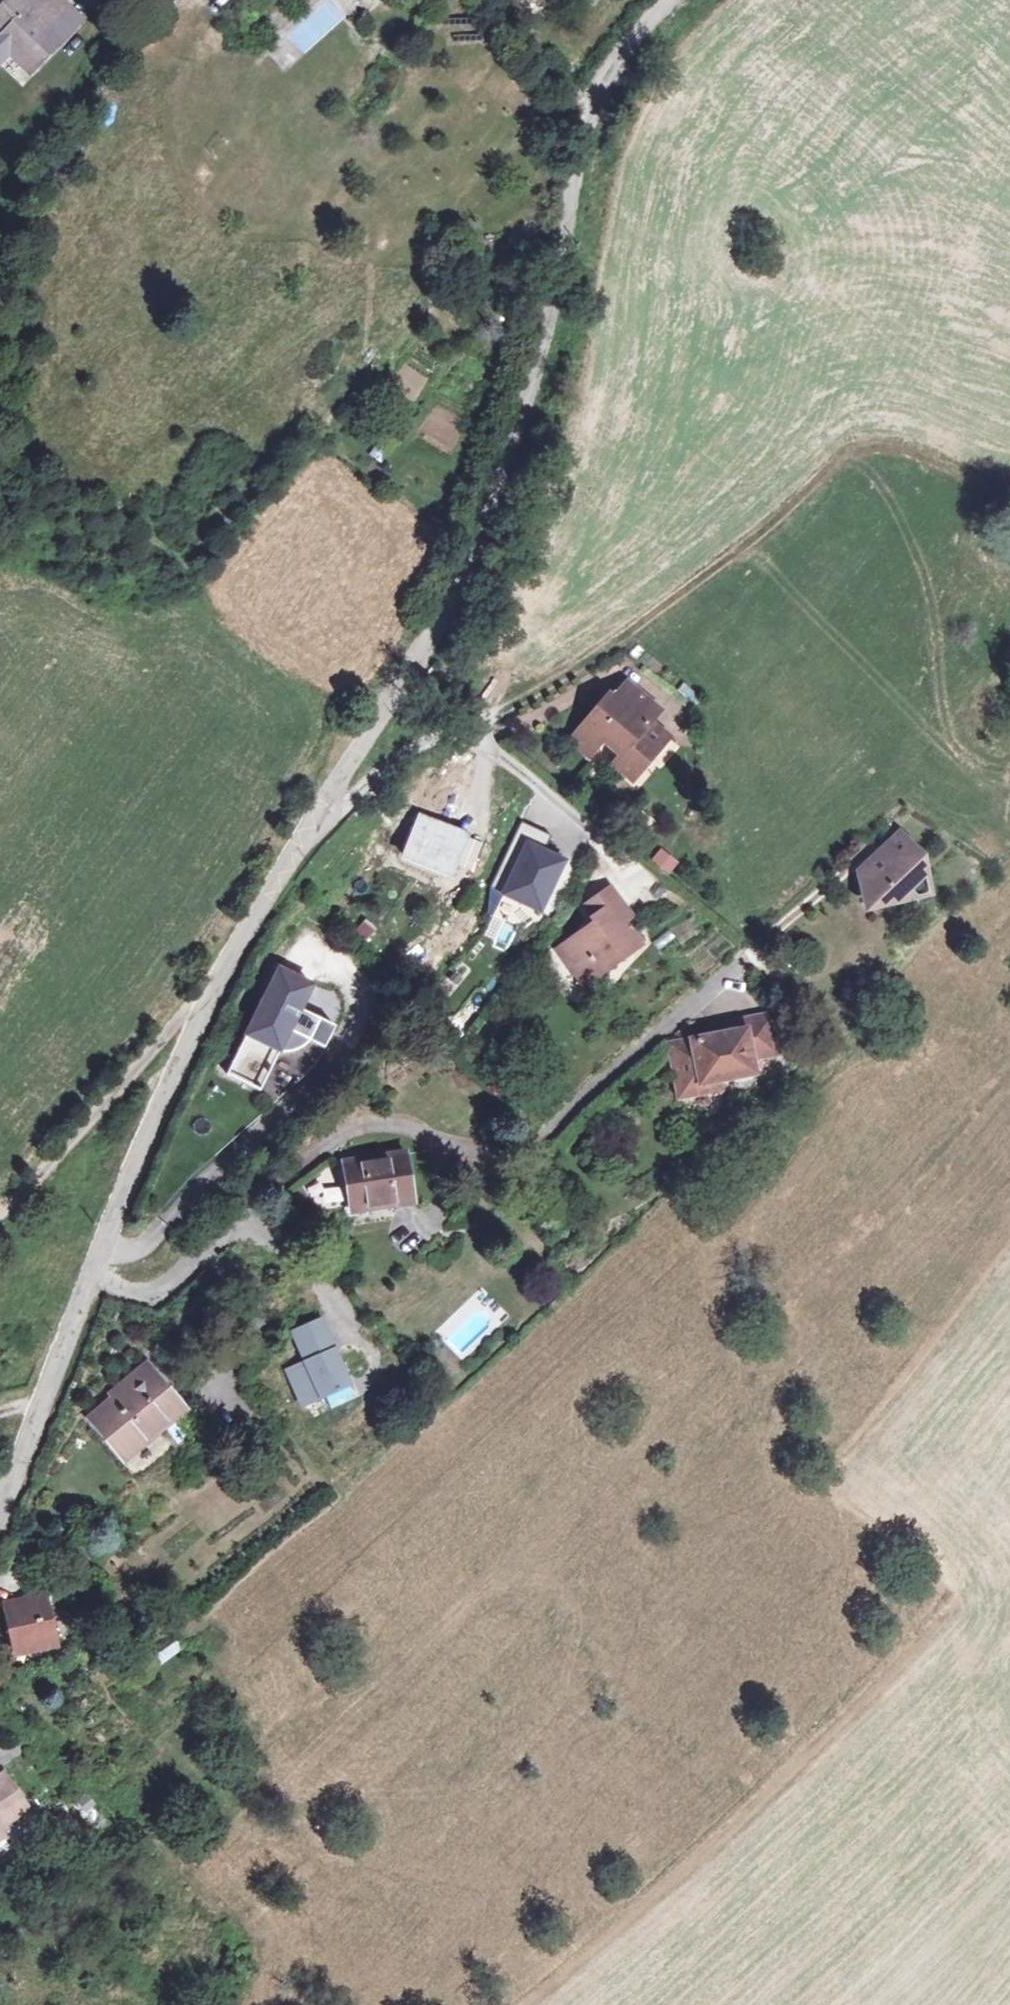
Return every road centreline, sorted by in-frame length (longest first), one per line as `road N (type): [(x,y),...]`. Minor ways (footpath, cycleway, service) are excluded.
road 1 (unclassified): [(671,0),(623,53),(597,106),(541,401),(504,510),(445,633),(349,765),(217,978),(0,1511)]

